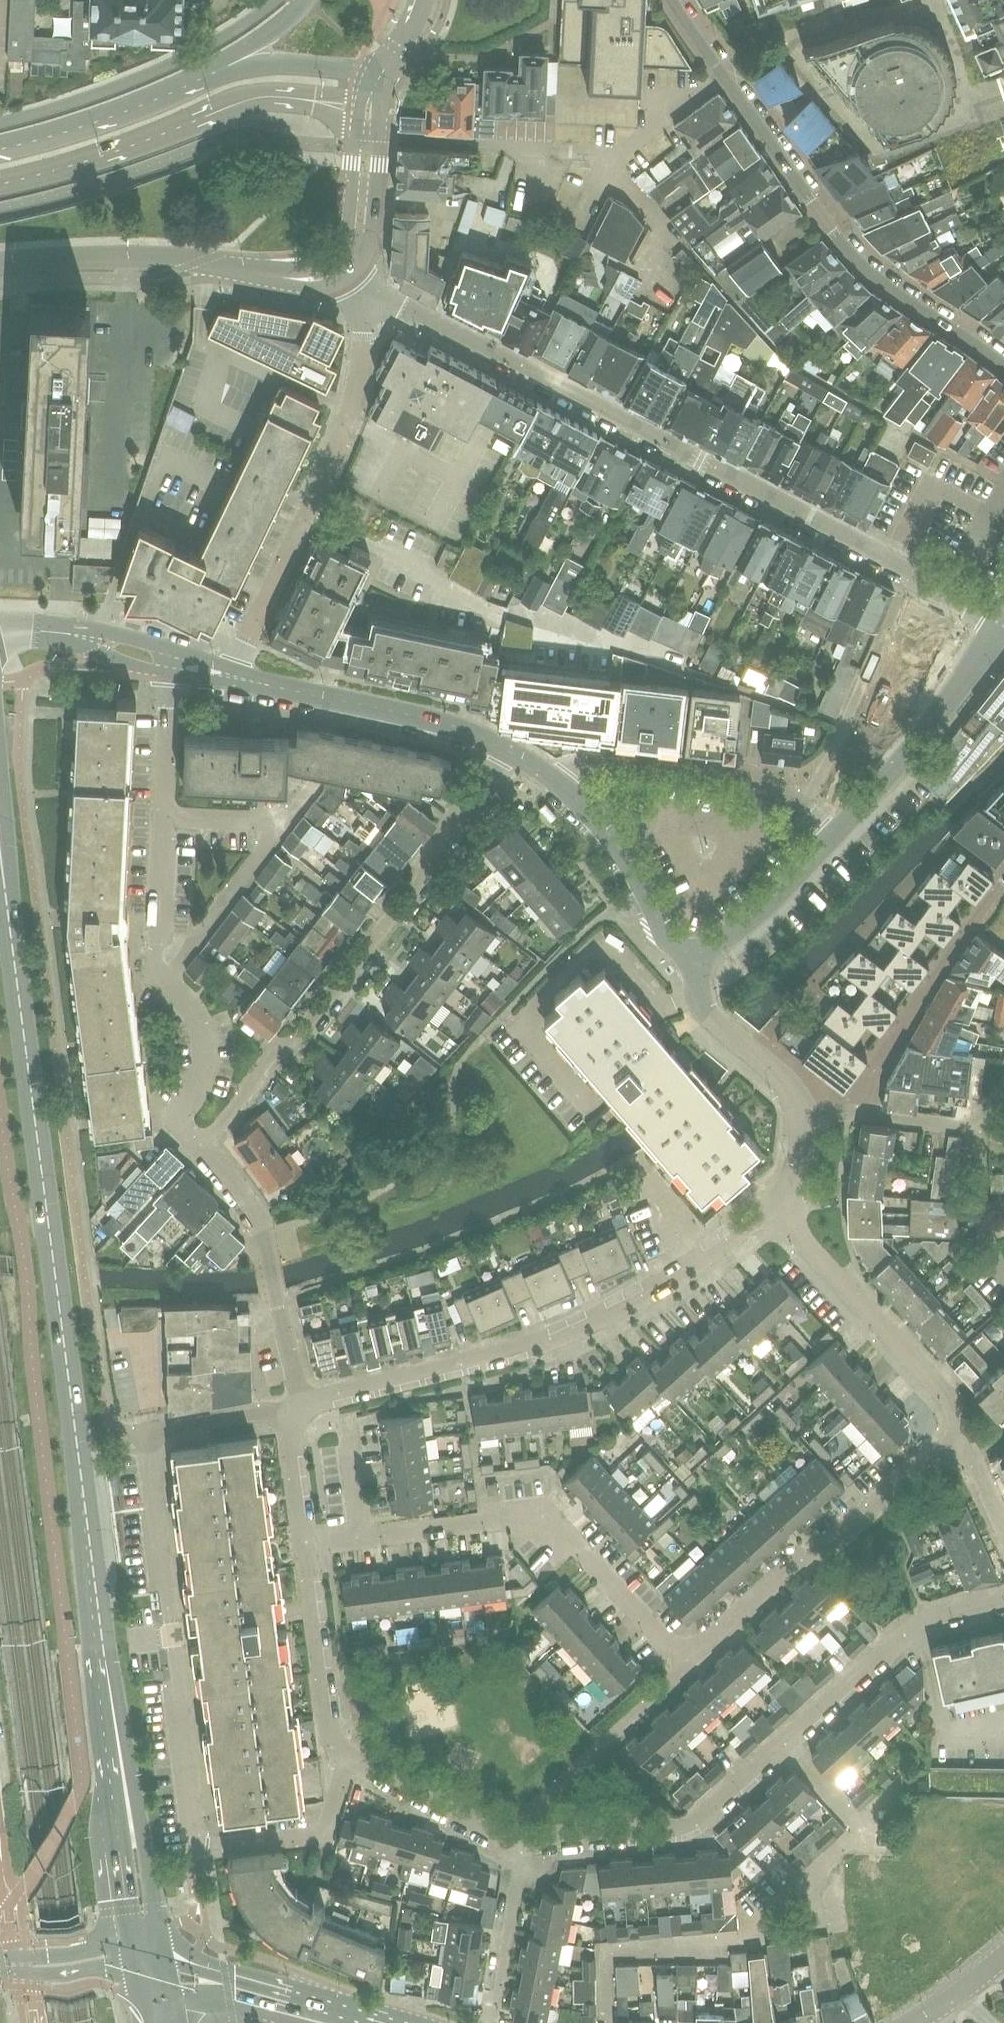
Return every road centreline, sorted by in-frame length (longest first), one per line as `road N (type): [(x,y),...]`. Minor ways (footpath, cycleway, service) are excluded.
road 1 (residential): [(294,1418),(267,1412),(147,1432),(196,1846),(324,1834),(351,1758)]
road 2 (secondary): [(99,1639),(8,898)]
road 3 (unclassified): [(377,284),(1003,618)]
road 4 (residential): [(306,1405),(611,1315),(780,1202)]
road 5 (residential): [(200,1142),(271,1055),(299,1037),(437,862),(458,813),(503,748)]
road 6 (residential): [(674,0),(838,240),(868,271),(1003,367)]
road 7 (residential): [(607,2022),(605,1951),(735,1936),(863,1828),(789,1743)]
road 8 (unclassified): [(694,952),(739,929),(835,831),(1003,624)]
road 9 (residential): [(377,284),(348,417),(227,665)]
road 10 (residential): [(361,1535),(541,1513),(687,1666)]
road 11 (secondary): [(0,182),(155,137),(251,98),(362,101)]
road 12 (residential): [(687,1666),(857,1510),(961,1430)]
road 13 (secondary): [(164,1953),(134,1775),(99,1639)]
road 14 (secondary): [(99,1639),(109,1820),(130,1944)]
road 15 (residential): [(523,1846),(687,1829),(789,1743)]
road 16 (residential): [(166,981),(273,840),(264,822),(165,818)]
road 17 (residential): [(961,1430),(942,1388),(780,1202)]
road 18 (secondary): [(0,264),(197,261),(290,277)]
road 19 (residential): [(306,1405),(256,1214),(200,1142)]
road 20 (unclassified): [(694,952),(665,933),(627,859),(556,777),(503,748)]
road 21 (residential): [(1003,882),(854,1112)]
road 22 (residential): [(789,1743),(919,1626),(1003,1602)]
road 23 (residential): [(687,1666),(527,1815),(523,1846)]
road 24 (unclassified): [(503,748),(443,722),(276,686)]
road 25 (residential): [(351,1758),(326,1715),(303,1542)]
road 26 (secondary): [(211,75),(76,128),(0,147)]
road 27 (residential): [(523,1846),(351,1758)]
road 28 (residential): [(200,1142),(182,1118),(203,1074),(205,1037),(166,981)]
road 29 (residential): [(523,1846),(490,2022)]
road 30 (unclassified): [(0,645),(81,646),(171,675)]
road 31 (unclassified): [(173,648),(61,625),(0,621)]
road 32 (secondary): [(378,69),(283,62),(211,75)]
road 33 (residential): [(166,981),(154,968),(165,818)]
road 34 (secondary): [(357,266),(372,229),(378,102)]
road 35 (tertiary): [(387,2022),(236,1982)]
road 36 (secondary): [(362,101),(351,226),(341,253)]
road 37 (residential): [(1003,1271),(986,1240),(978,1129)]
road 38 (residential): [(165,818),(171,675)]
road 39 (unclassified): [(0,1971),(87,1966),(138,1979)]
road 40 (unclassified): [(130,1944),(0,1959)]
road 41 (residential): [(978,1129),(854,1112)]
road 42 (unclassified): [(755,1053),(702,1003),(694,952)]
road 43 (residential): [(303,1542),(294,1418)]
road 44 (tertiary): [(171,1991),(290,2022)]
road 45 (secondary): [(304,0),(211,75)]
road 46 (tertiary): [(910,2022),(1003,1948)]

